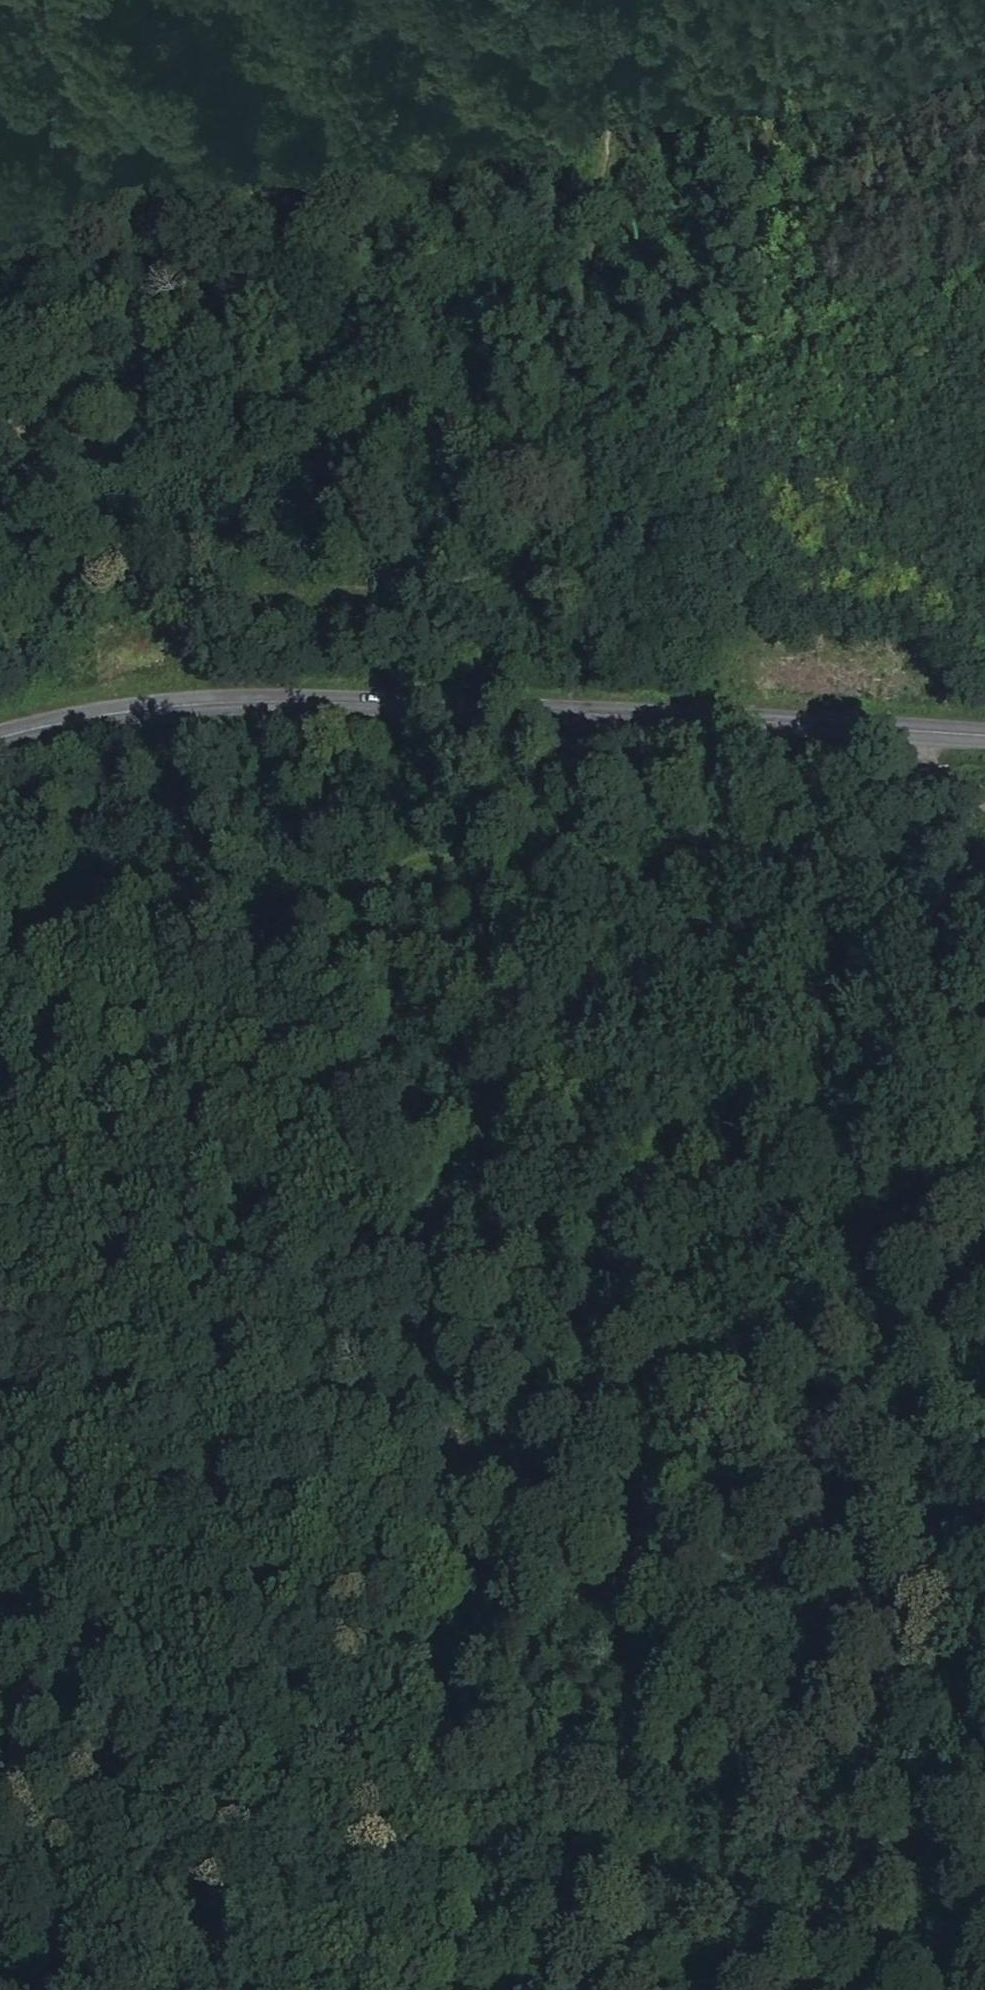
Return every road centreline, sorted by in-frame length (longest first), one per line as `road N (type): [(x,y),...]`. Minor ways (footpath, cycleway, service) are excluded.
road 1 (tertiary): [(0,743),(101,709),(337,701),(984,732)]

